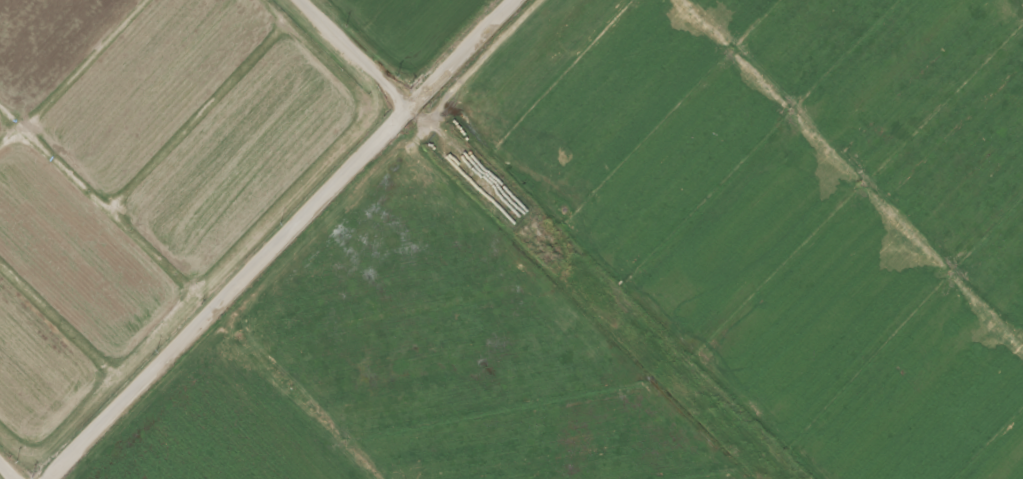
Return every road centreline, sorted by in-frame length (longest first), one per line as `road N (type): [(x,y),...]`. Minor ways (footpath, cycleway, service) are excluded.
road 1 (residential): [(40,478),(508,0)]
road 2 (residential): [(405,105),(297,0)]

